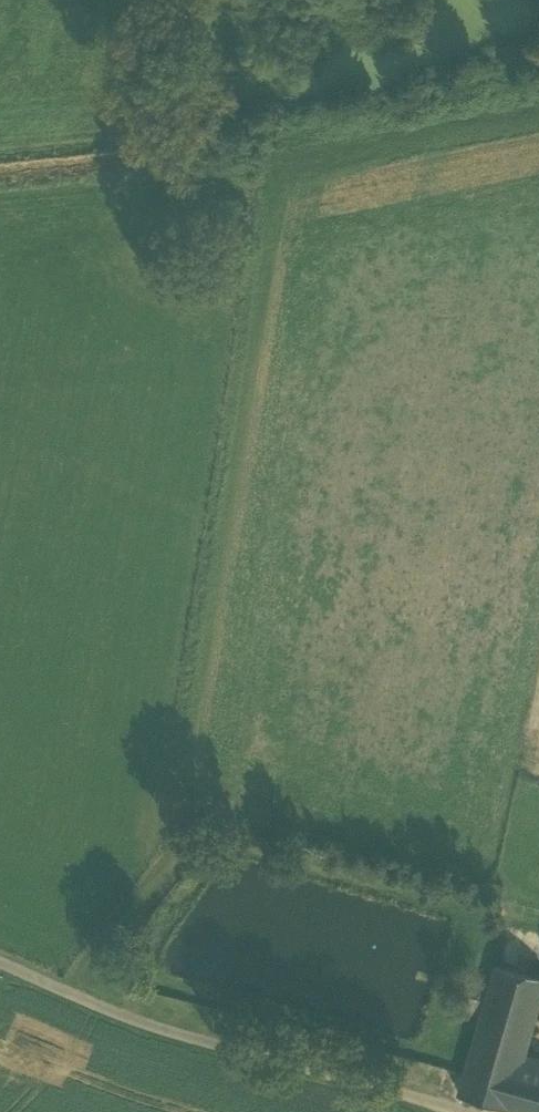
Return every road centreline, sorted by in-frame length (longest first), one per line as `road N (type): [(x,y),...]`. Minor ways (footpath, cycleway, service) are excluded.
road 1 (unclassified): [(460,1111),(157,1030),(0,964)]

